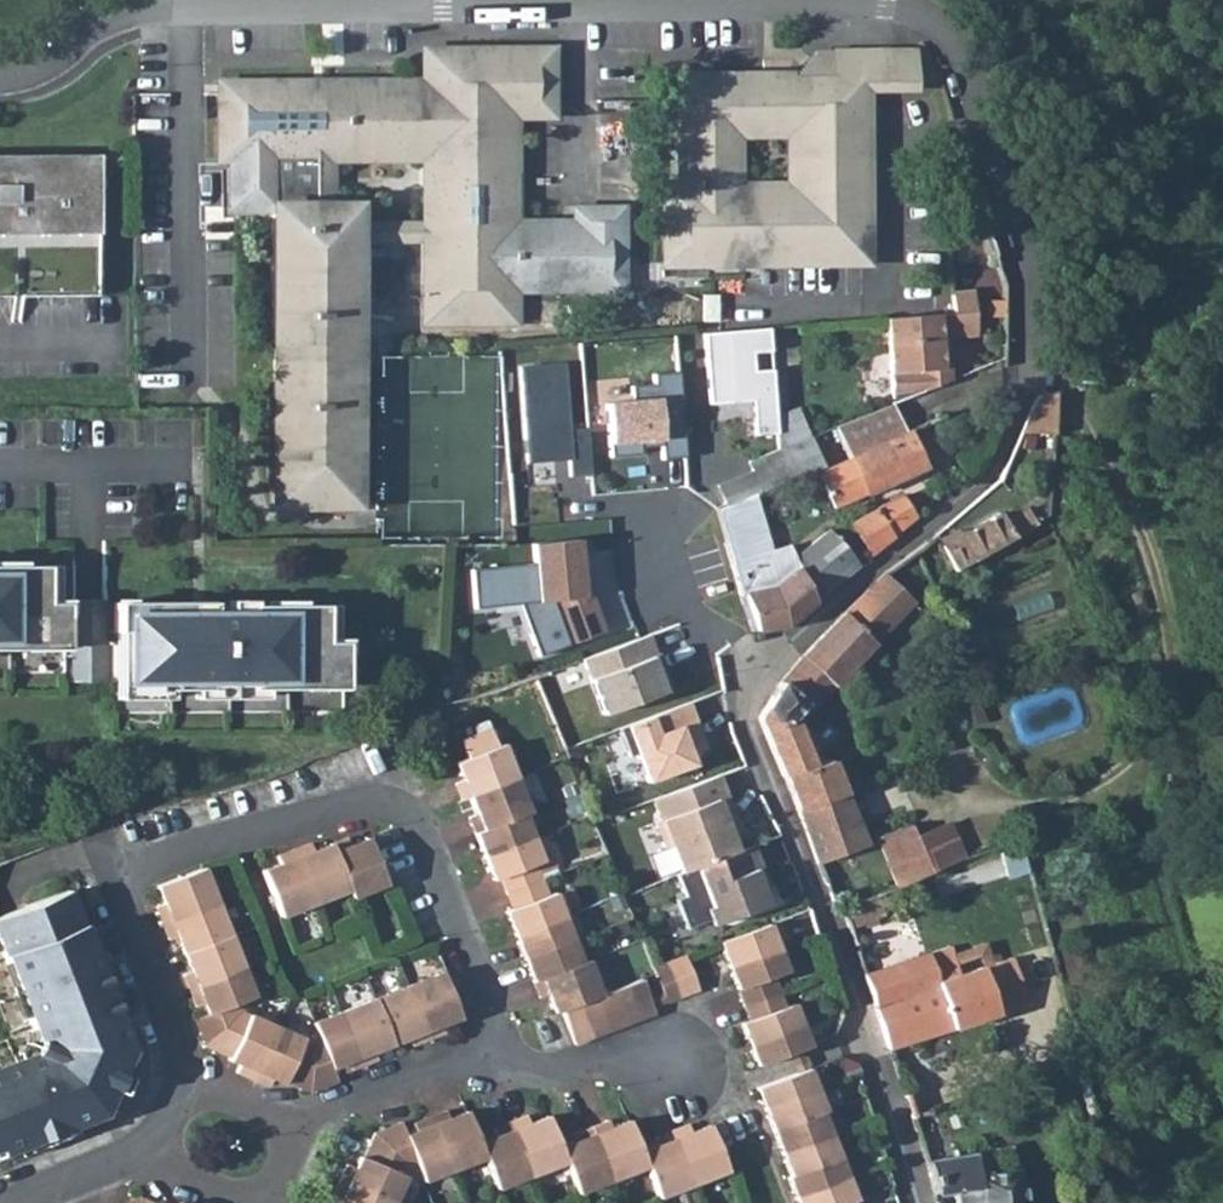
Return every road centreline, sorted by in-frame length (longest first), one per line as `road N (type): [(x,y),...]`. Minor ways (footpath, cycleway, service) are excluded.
road 1 (residential): [(964,59),(934,19),(888,0),(186,2),(145,6),(98,25),(33,72),(0,80)]
road 2 (residential): [(115,877),(379,803),(412,816),(487,1005),(499,1059)]
road 3 (residential): [(919,1202),(823,913)]
road 4 (residential): [(499,1059),(668,1067),(717,1086)]
road 5 (residential): [(115,877),(184,1045),(184,1085)]
road 6 (residential): [(294,1124),(499,1059)]
road 7 (residential): [(755,669),(663,584),(647,513)]
road 8 (residential): [(136,1153),(16,1202)]
road 9 (residential): [(249,1202),(136,1153)]

